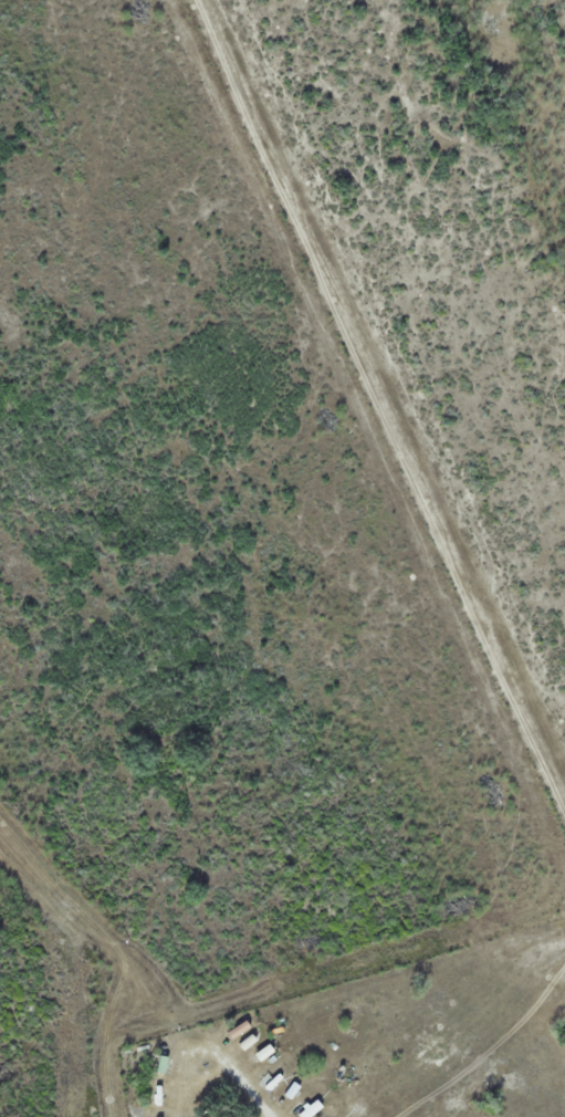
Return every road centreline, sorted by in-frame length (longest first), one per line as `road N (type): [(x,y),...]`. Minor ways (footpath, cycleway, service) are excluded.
road 1 (track): [(199,0),(215,15),(509,672)]

